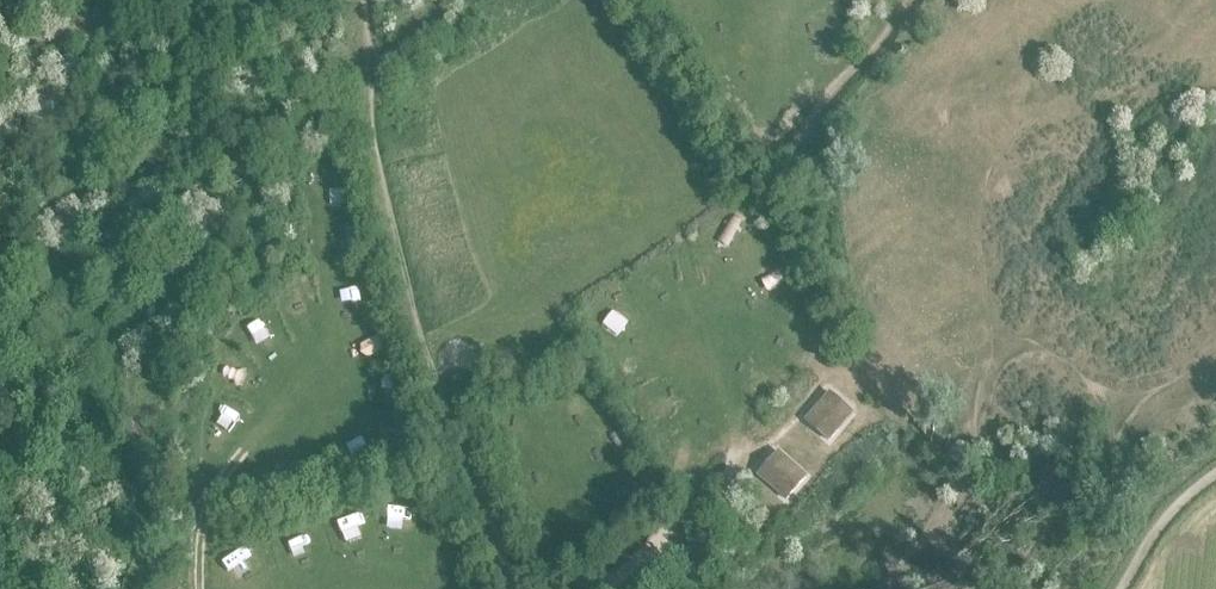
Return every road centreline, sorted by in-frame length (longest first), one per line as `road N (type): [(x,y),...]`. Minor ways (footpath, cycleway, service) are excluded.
road 1 (track): [(509,588),(444,400),(369,124),(362,0)]
road 2 (track): [(1215,475),(1157,529),(1121,588)]

